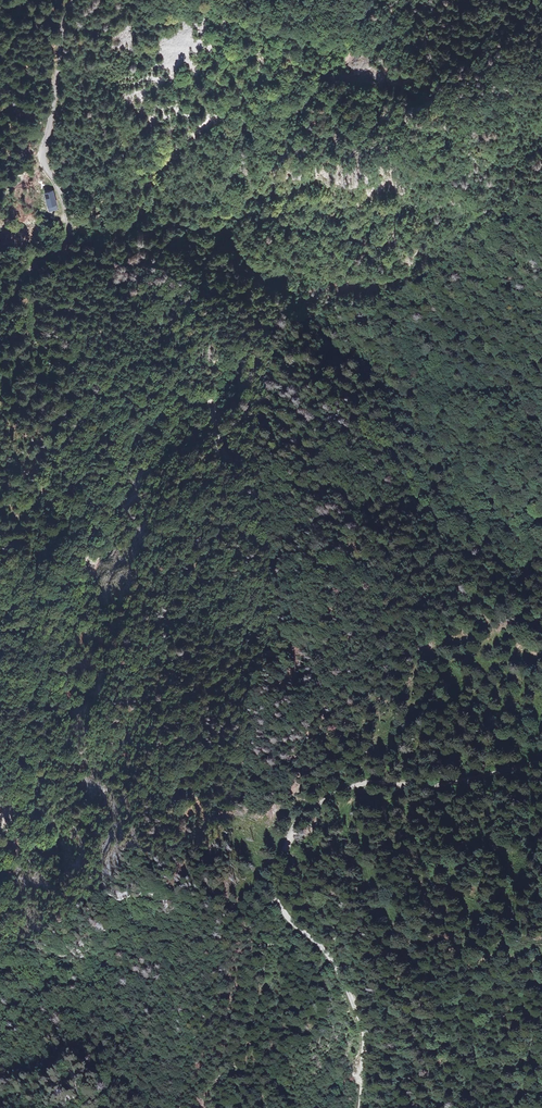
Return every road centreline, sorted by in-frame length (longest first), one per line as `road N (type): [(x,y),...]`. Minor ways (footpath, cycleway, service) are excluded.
road 1 (unclassified): [(356,1107),(357,1010),(324,950),(285,914),(277,893),(288,848),(311,817),(358,790),(476,775),(541,757)]
road 2 (unclassified): [(0,316),(65,251),(70,230),(63,193),(44,163),(44,133),(82,0)]

